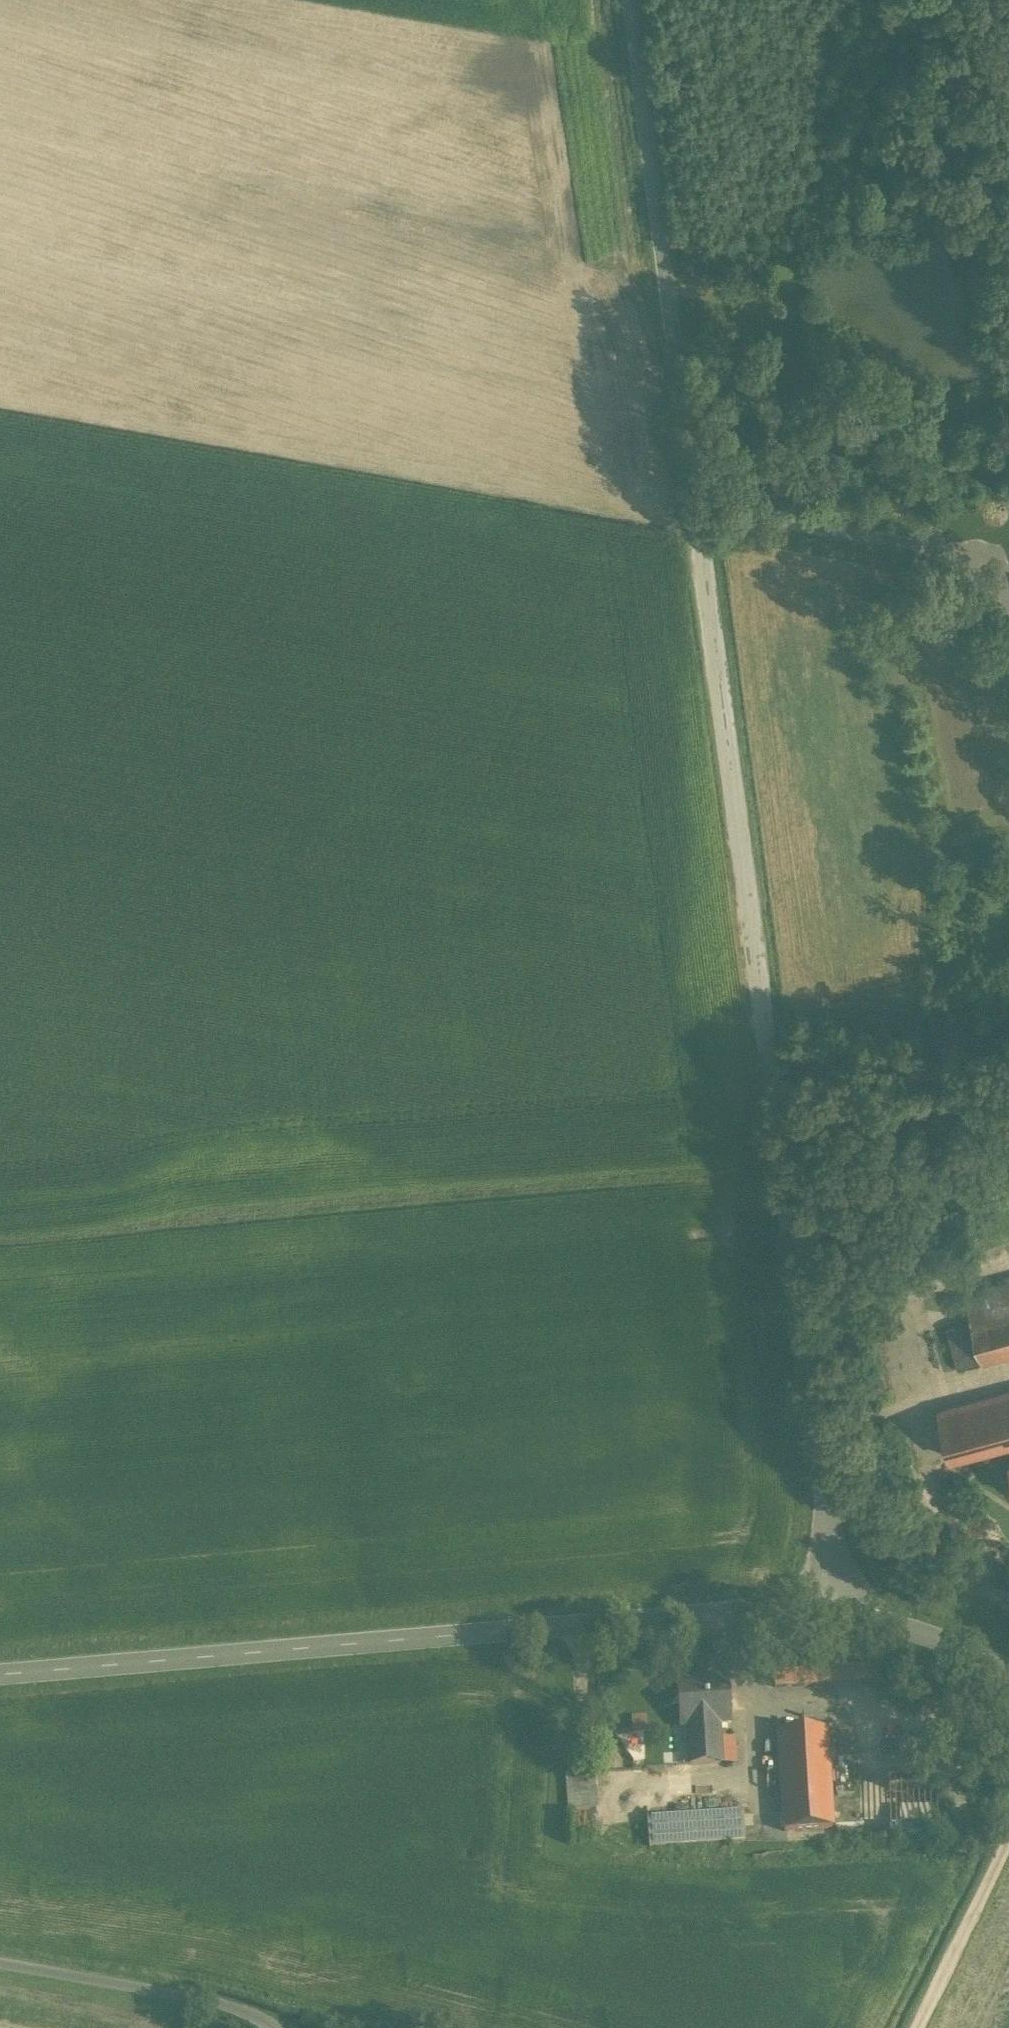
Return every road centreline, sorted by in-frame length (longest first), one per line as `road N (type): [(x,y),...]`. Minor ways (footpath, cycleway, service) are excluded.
road 1 (unclassified): [(833,1610),(803,1320),(627,0)]
road 2 (tertiary): [(0,1676),(666,1617),(833,1610)]
road 3 (track): [(914,2027),(1008,1832)]
road 4 (tertiary): [(833,1610),(898,1624),(1008,1675)]

